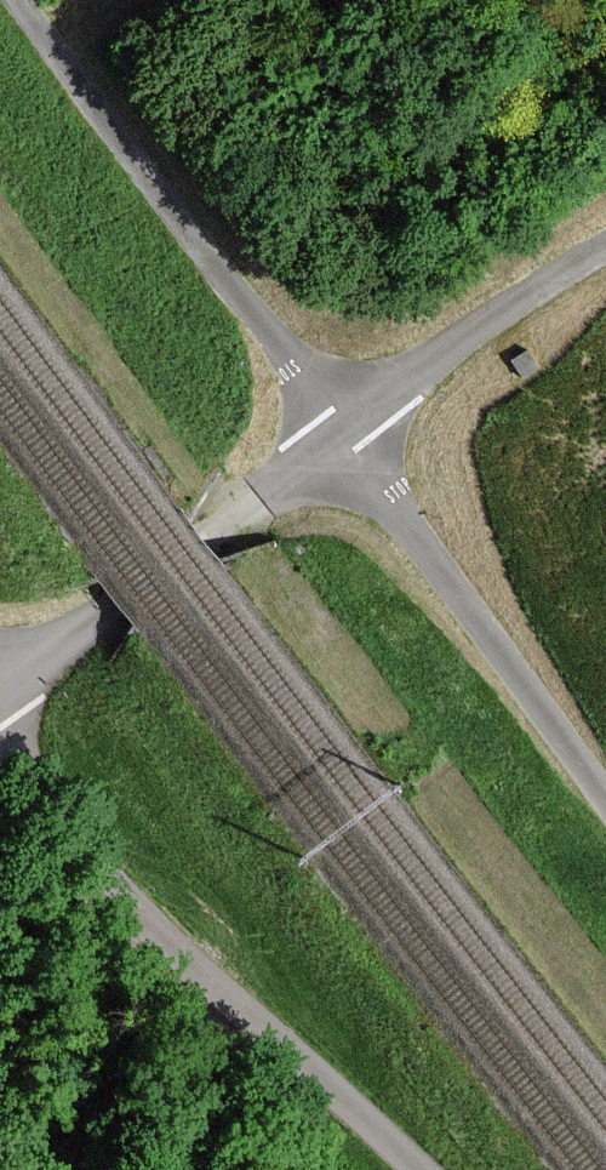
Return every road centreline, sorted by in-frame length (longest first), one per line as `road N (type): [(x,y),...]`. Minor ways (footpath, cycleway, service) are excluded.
road 1 (unclassified): [(417,1169),(169,930),(0,736)]
road 2 (unclassified): [(338,434),(18,0)]
road 3 (unclassified): [(605,798),(338,434)]
road 4 (unclassified): [(338,434),(0,690)]
road 5 (unclassified): [(605,252),(485,325),(338,434)]

